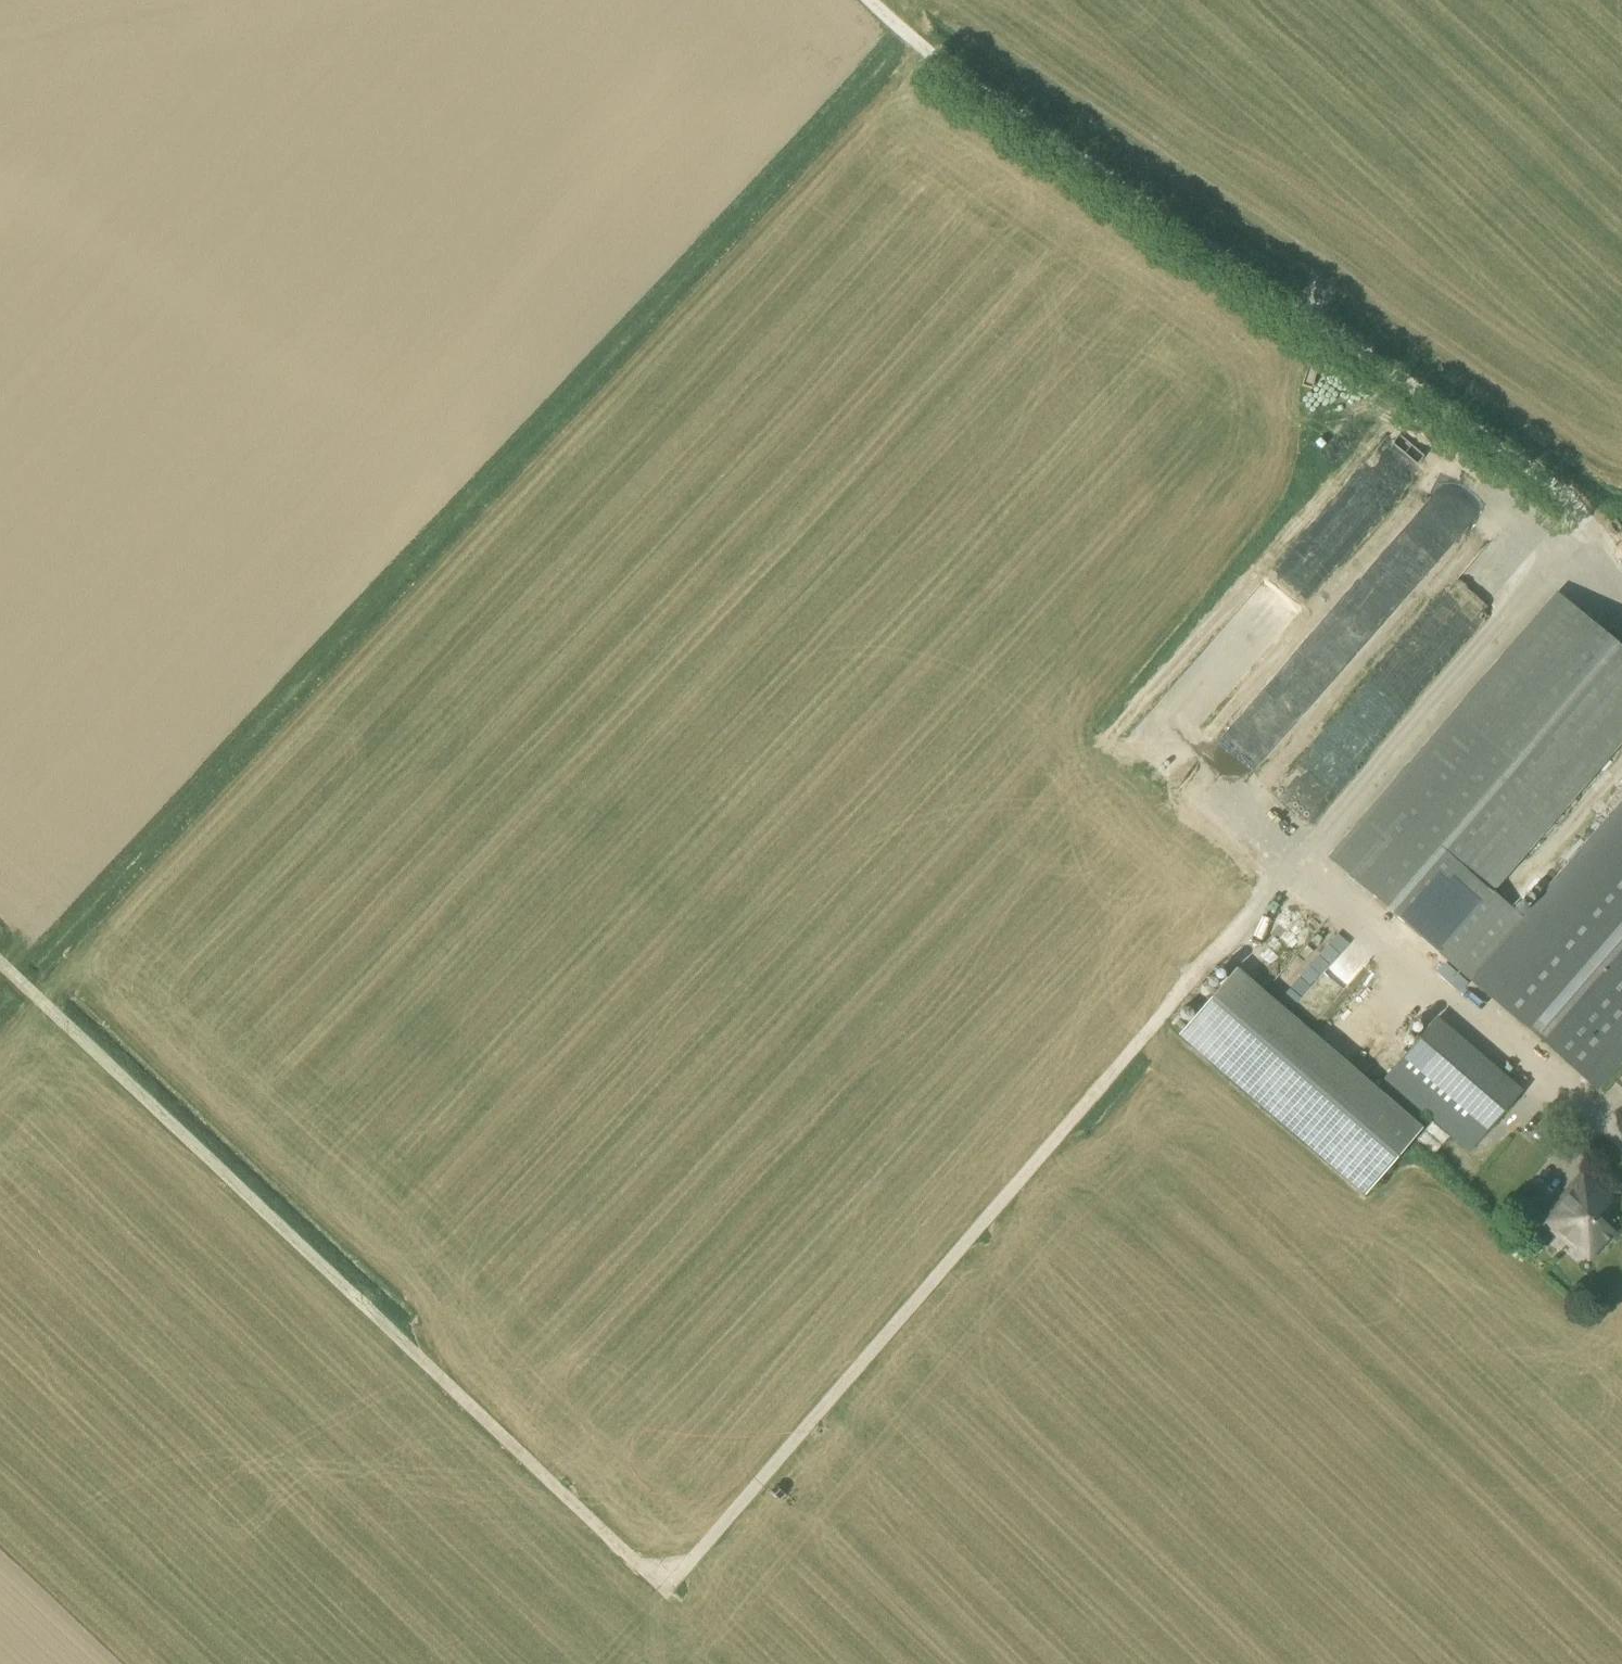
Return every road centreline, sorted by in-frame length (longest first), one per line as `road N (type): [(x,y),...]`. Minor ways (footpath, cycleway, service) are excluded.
road 1 (track): [(0,968),(660,1584),(702,1561),(1305,857)]

